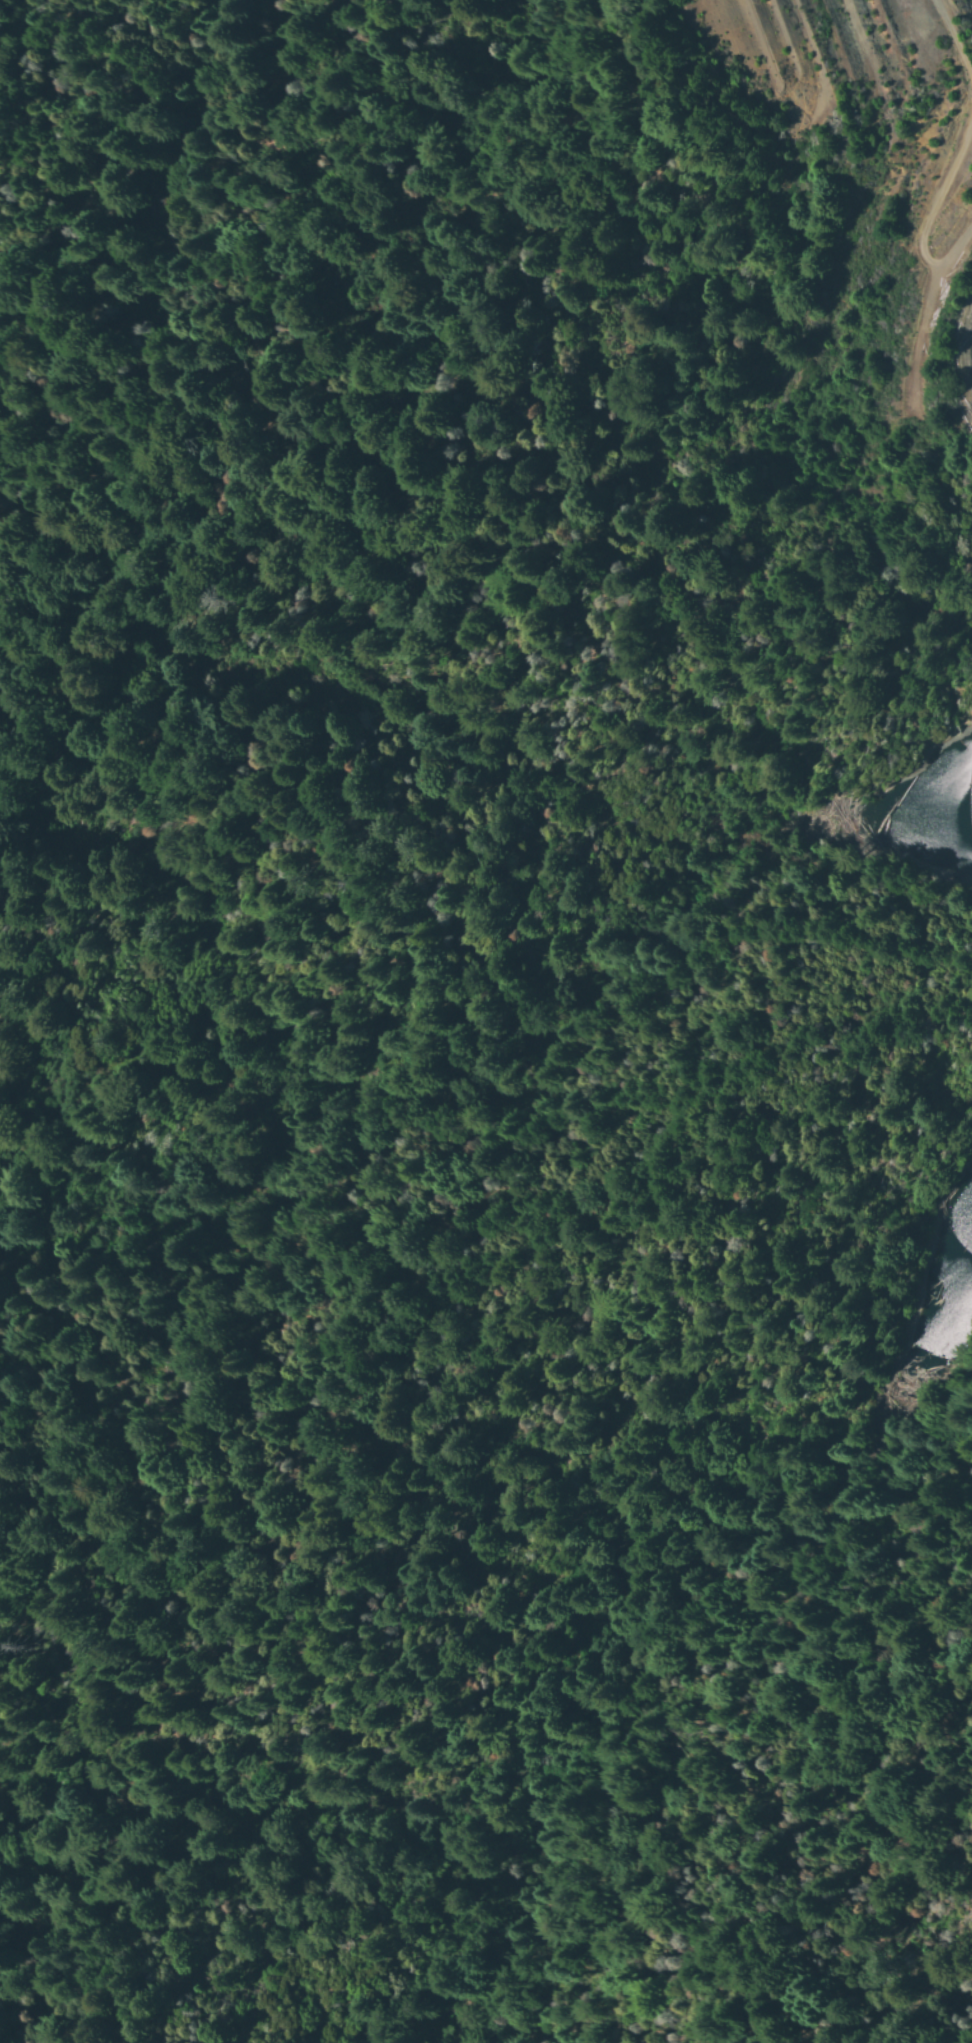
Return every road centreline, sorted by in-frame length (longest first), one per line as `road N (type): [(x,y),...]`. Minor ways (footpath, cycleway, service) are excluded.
road 1 (track): [(971,239),(949,263),(931,263),(932,220),(971,122)]

